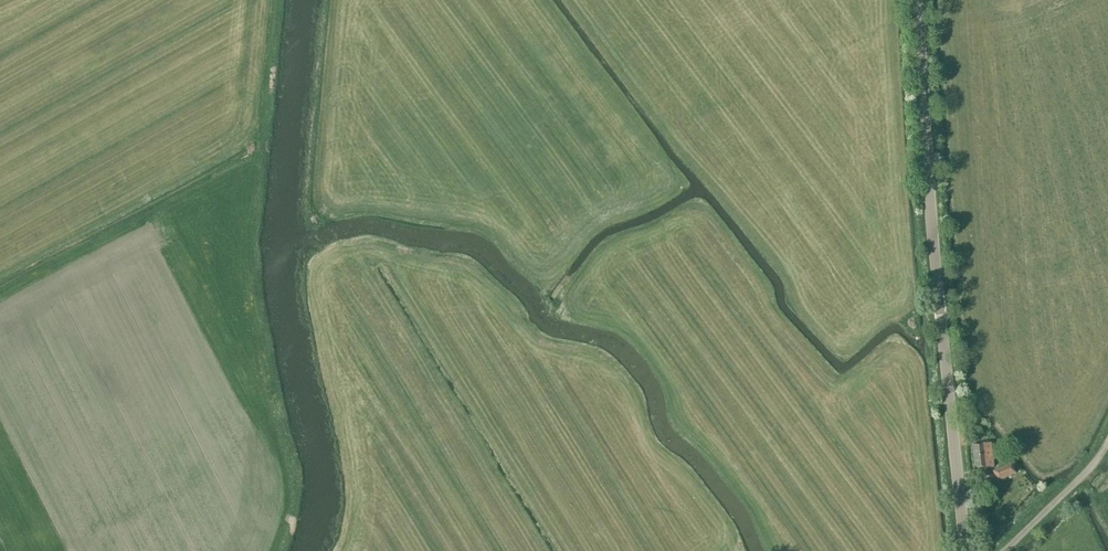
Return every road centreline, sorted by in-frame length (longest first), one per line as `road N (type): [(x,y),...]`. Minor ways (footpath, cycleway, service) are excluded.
road 1 (tertiary): [(965,550),(918,0)]
road 2 (unclassified): [(1005,550),(1107,441)]

